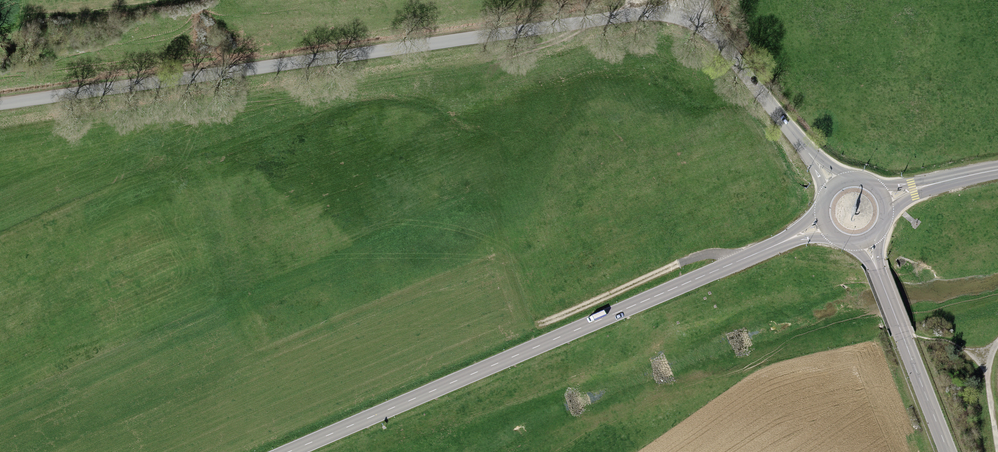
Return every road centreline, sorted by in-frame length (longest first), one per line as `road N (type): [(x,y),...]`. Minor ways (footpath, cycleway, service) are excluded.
road 1 (tertiary): [(0,105),(619,16),(665,13),(691,20)]
road 2 (secondary): [(826,225),(290,451)]
road 3 (secondary): [(948,451),(866,242)]
road 4 (tertiary): [(691,20),(718,38),(836,186)]
road 5 (track): [(541,324),(698,256),(720,253),(733,263)]

